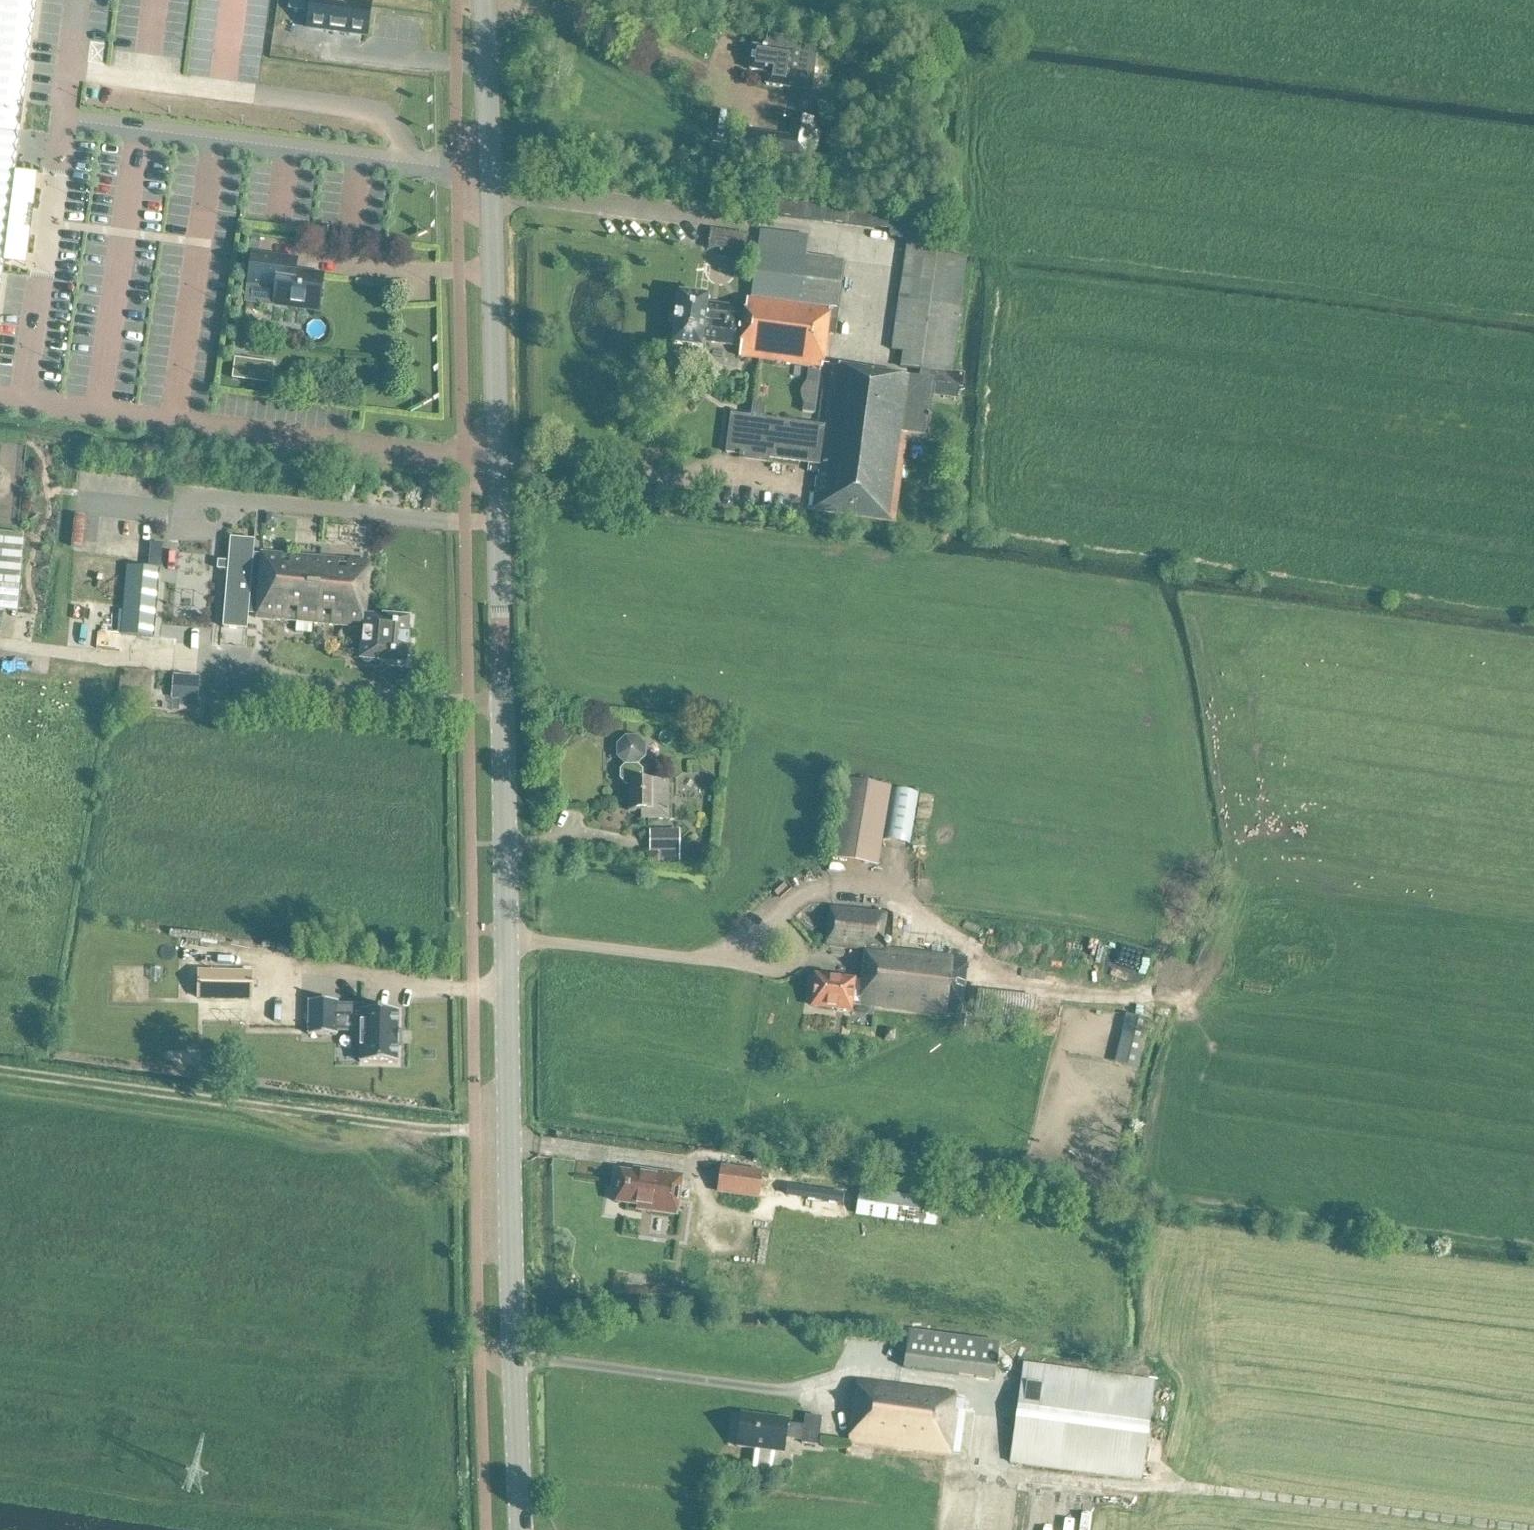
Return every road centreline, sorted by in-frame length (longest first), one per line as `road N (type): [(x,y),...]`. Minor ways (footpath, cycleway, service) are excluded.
road 1 (tertiary): [(523,1529),(479,0)]

